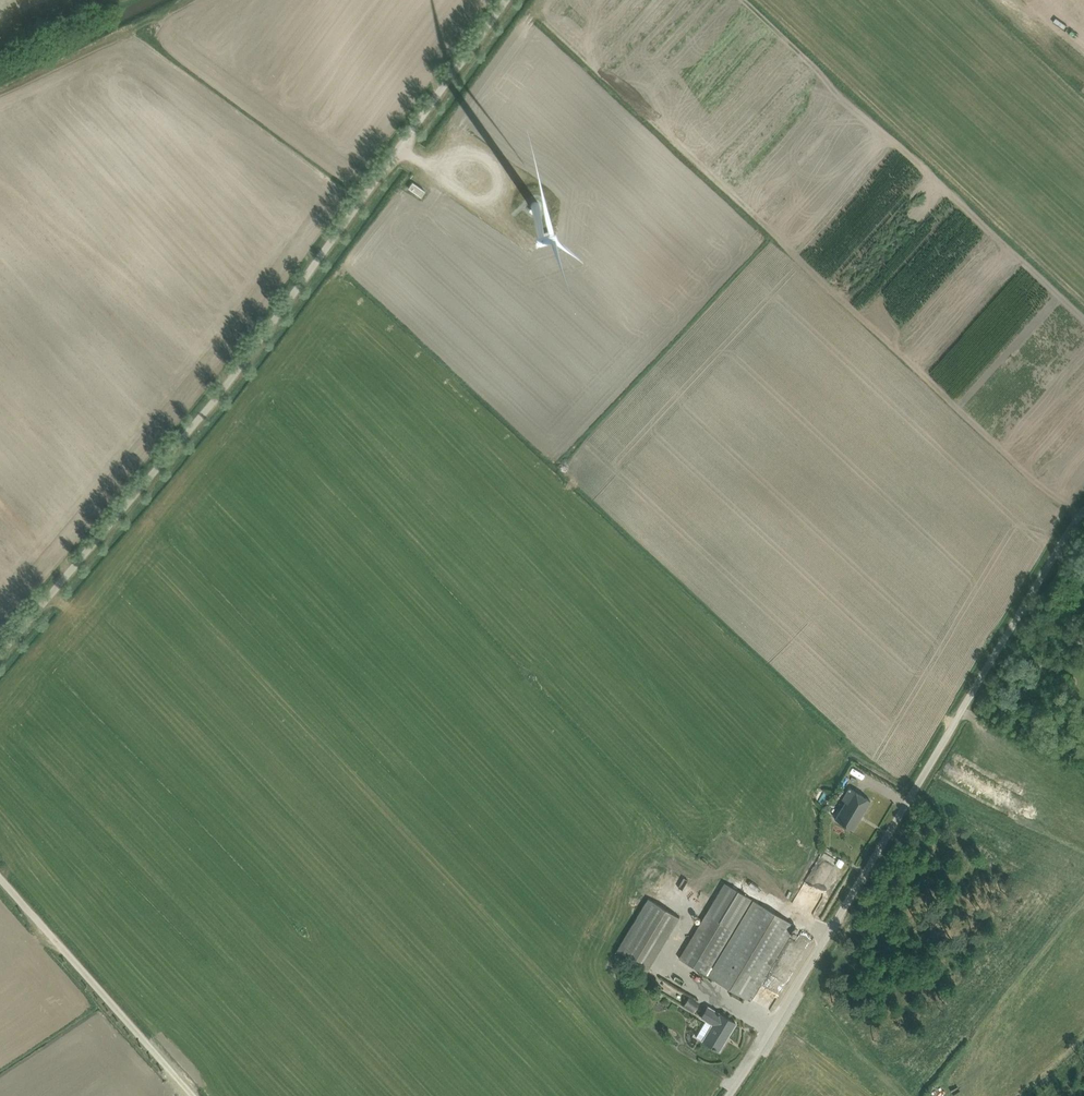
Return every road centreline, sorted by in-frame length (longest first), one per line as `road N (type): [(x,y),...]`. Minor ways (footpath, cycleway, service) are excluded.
road 1 (unclassified): [(504,0),(257,342),(0,654)]
road 2 (unclassified): [(724,1095),(777,1023),(1083,519)]
road 3 (unclassified): [(0,878),(193,1095)]

